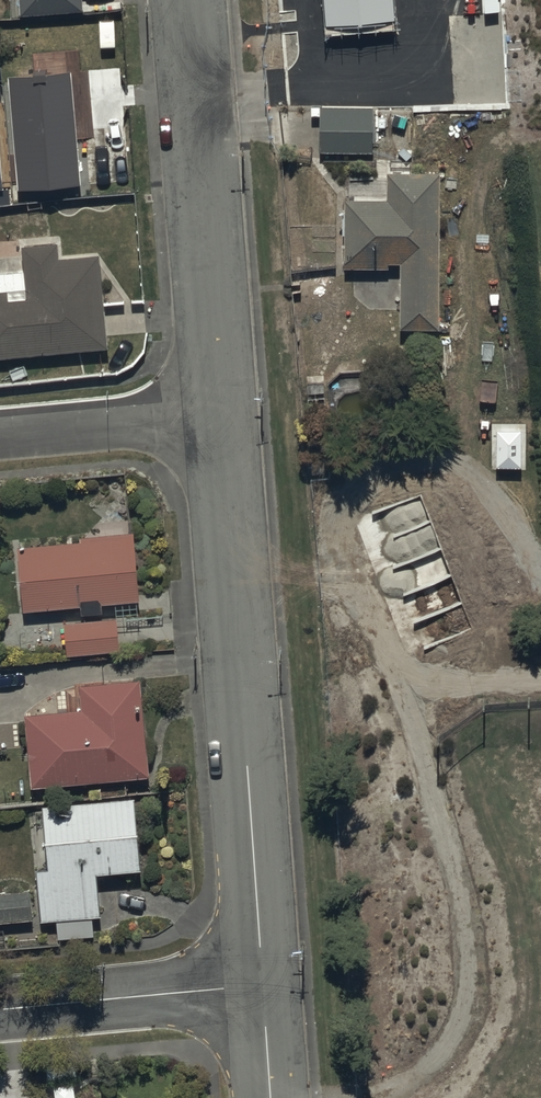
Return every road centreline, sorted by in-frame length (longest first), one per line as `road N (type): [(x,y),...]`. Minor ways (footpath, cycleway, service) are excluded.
road 1 (residential): [(218,421),(262,989)]
road 2 (residential): [(187,0),(218,421)]
road 3 (residential): [(262,989),(0,1013)]
road 4 (residential): [(218,421),(0,438)]

